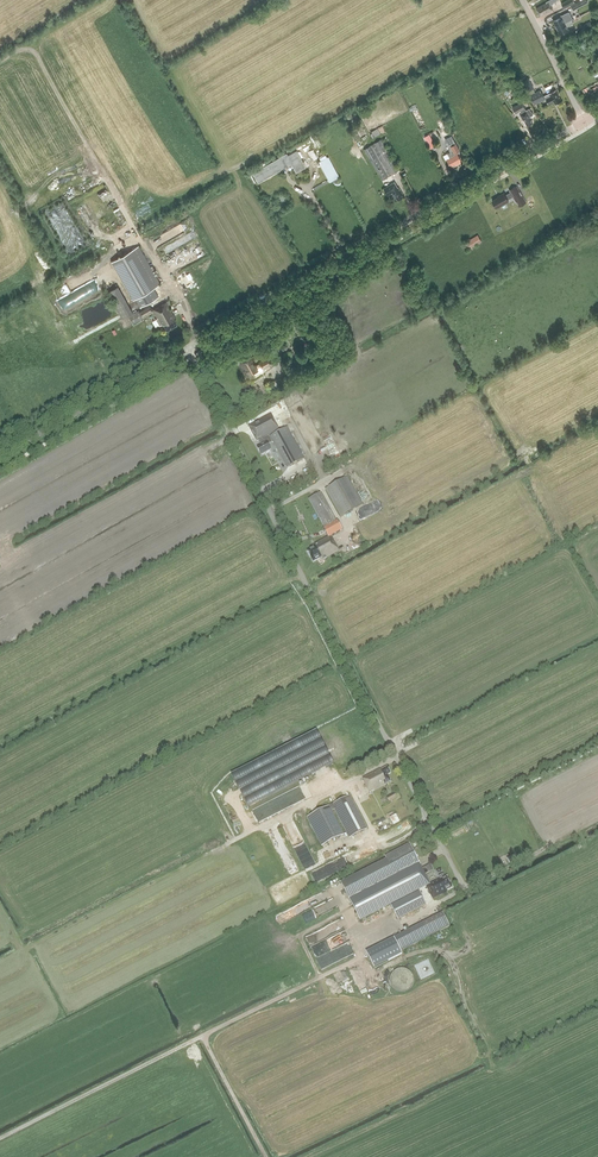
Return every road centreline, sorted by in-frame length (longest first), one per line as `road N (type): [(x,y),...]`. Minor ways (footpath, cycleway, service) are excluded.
road 1 (unclassified): [(435,832),(190,351)]
road 2 (secondary): [(190,351),(584,123)]
road 3 (secondary): [(0,459),(190,351)]
road 4 (unclassified): [(584,123),(523,0)]

